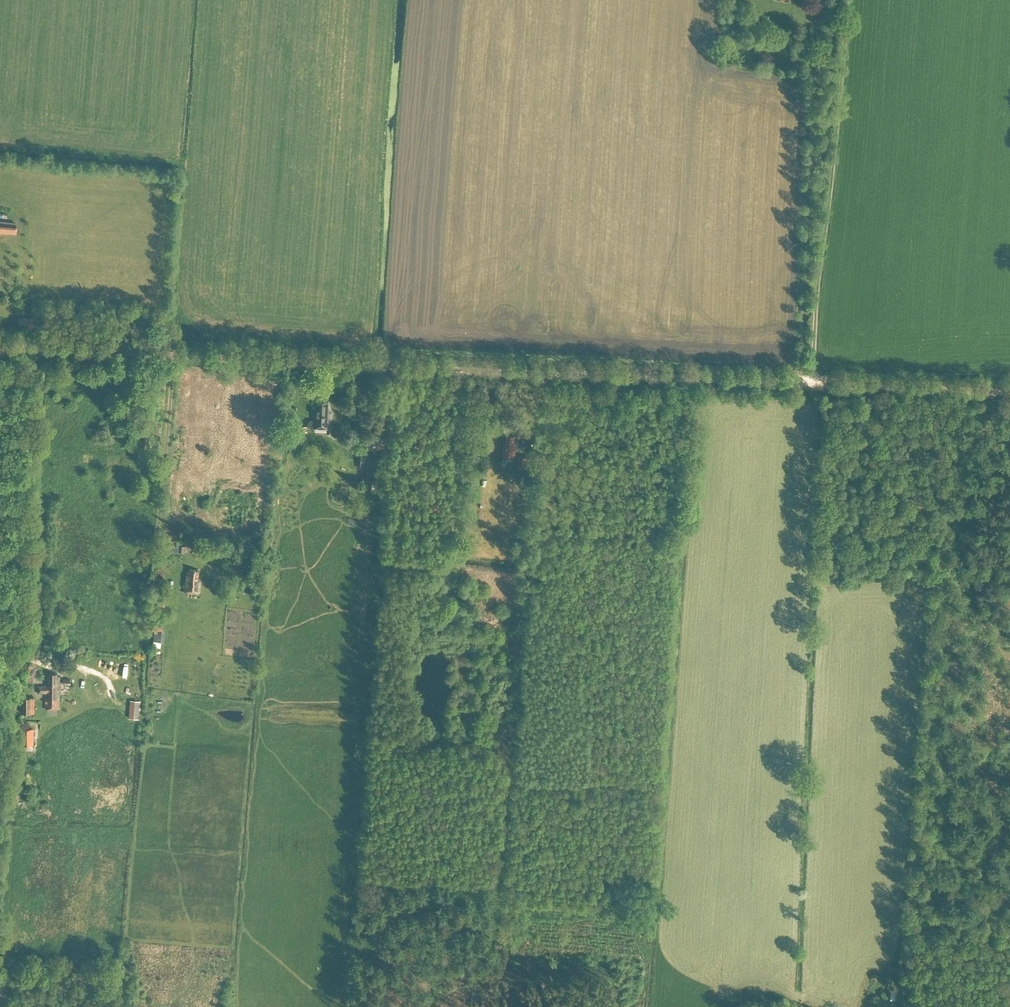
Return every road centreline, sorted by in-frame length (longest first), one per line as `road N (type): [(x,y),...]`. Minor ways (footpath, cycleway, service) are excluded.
road 1 (track): [(1009,396),(0,348)]
road 2 (track): [(811,384),(824,224),(799,48),(802,0)]
road 3 (track): [(816,148),(829,114),(841,0)]

